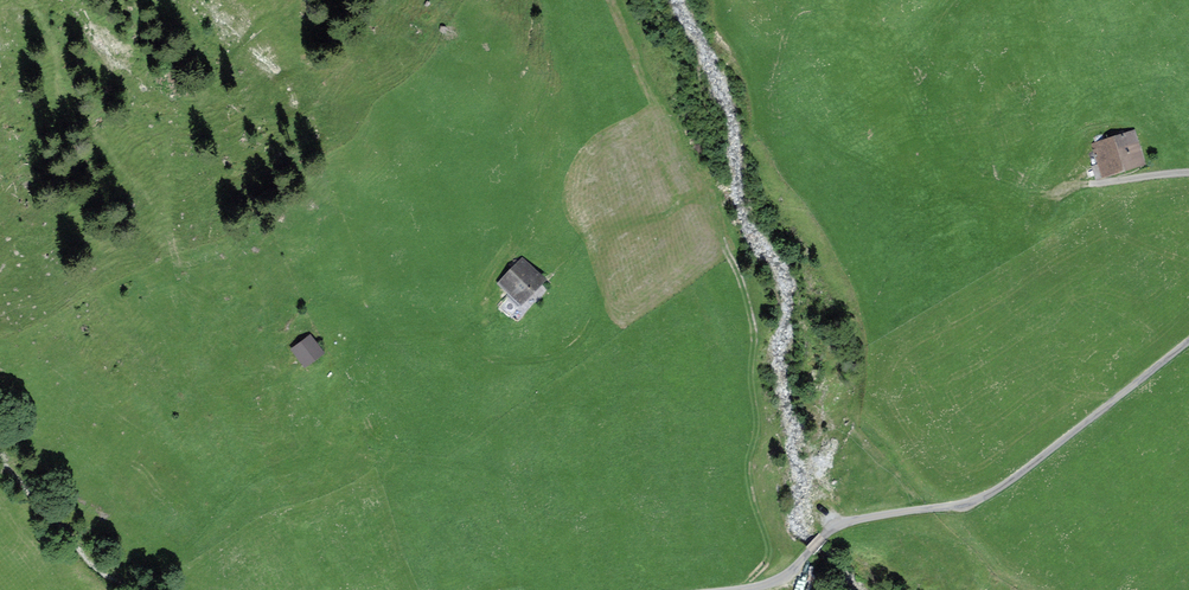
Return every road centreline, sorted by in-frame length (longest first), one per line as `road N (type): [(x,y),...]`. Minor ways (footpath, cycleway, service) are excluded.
road 1 (track): [(473,340),(482,355),(503,361),(561,355),(599,305),(612,229),(690,199),(711,208),(752,328),(758,425),(746,477),(769,550),(765,567),(742,589)]
road 2 (unclassified): [(1188,340),(984,497),(845,522),(825,533)]
road 3 (track): [(283,382),(331,450),(435,493),(530,589)]

